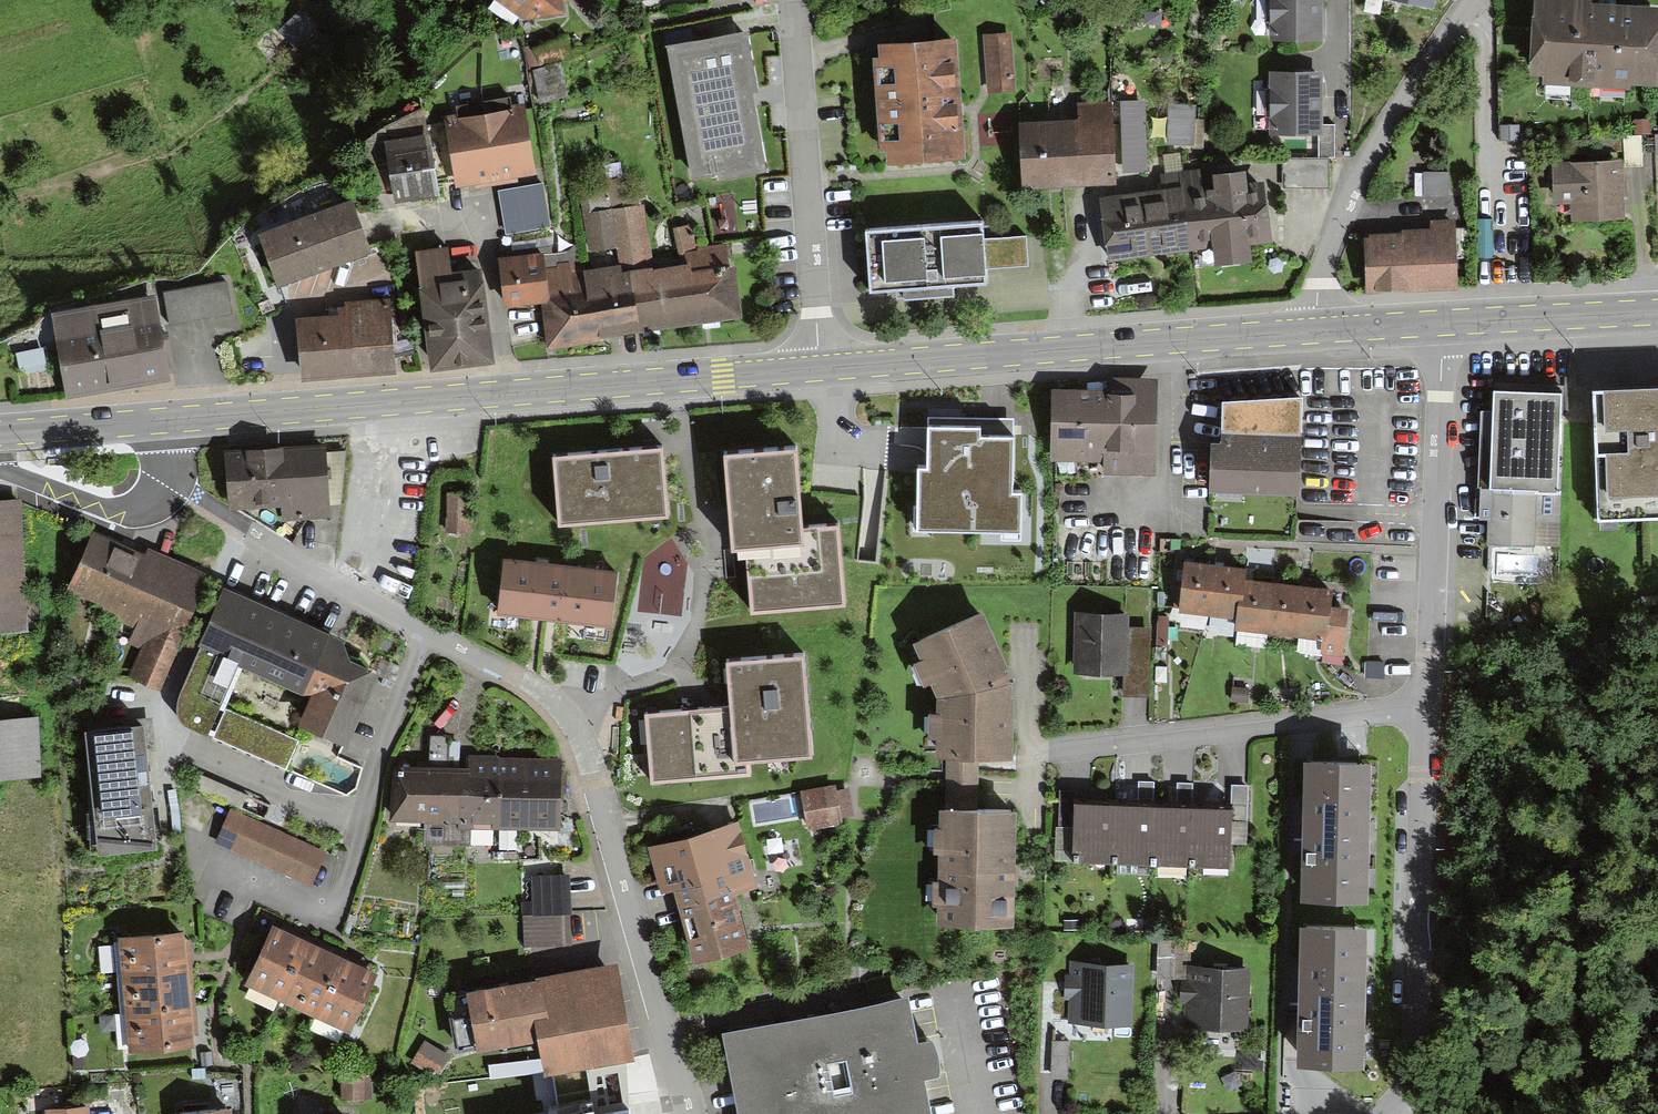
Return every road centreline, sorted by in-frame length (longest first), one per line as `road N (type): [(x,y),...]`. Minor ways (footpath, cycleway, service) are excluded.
road 1 (primary): [(821,368),(161,421)]
road 2 (residential): [(428,632),(528,681),(573,724),(691,1113)]
road 3 (primary): [(1318,331),(821,368)]
road 4 (residential): [(428,632),(379,760),(338,901),(316,907),(201,857)]
road 5 (residential): [(1396,1113),(1413,1085),(1427,708)]
road 6 (residential): [(1427,708),(1030,749)]
road 7 (residential): [(1427,708),(1441,324)]
road 8 (residential): [(1474,0),(1342,205),(1318,293),(1318,331)]
road 9 (residential): [(821,368),(794,0)]
road 10 (residential): [(193,497),(428,632)]
road 11 (primary): [(1657,313),(1441,324)]
road 12 (track): [(239,528),(163,705)]
road 13 (primary): [(161,421),(0,433)]
road 14 (primary): [(1441,324),(1318,331)]

